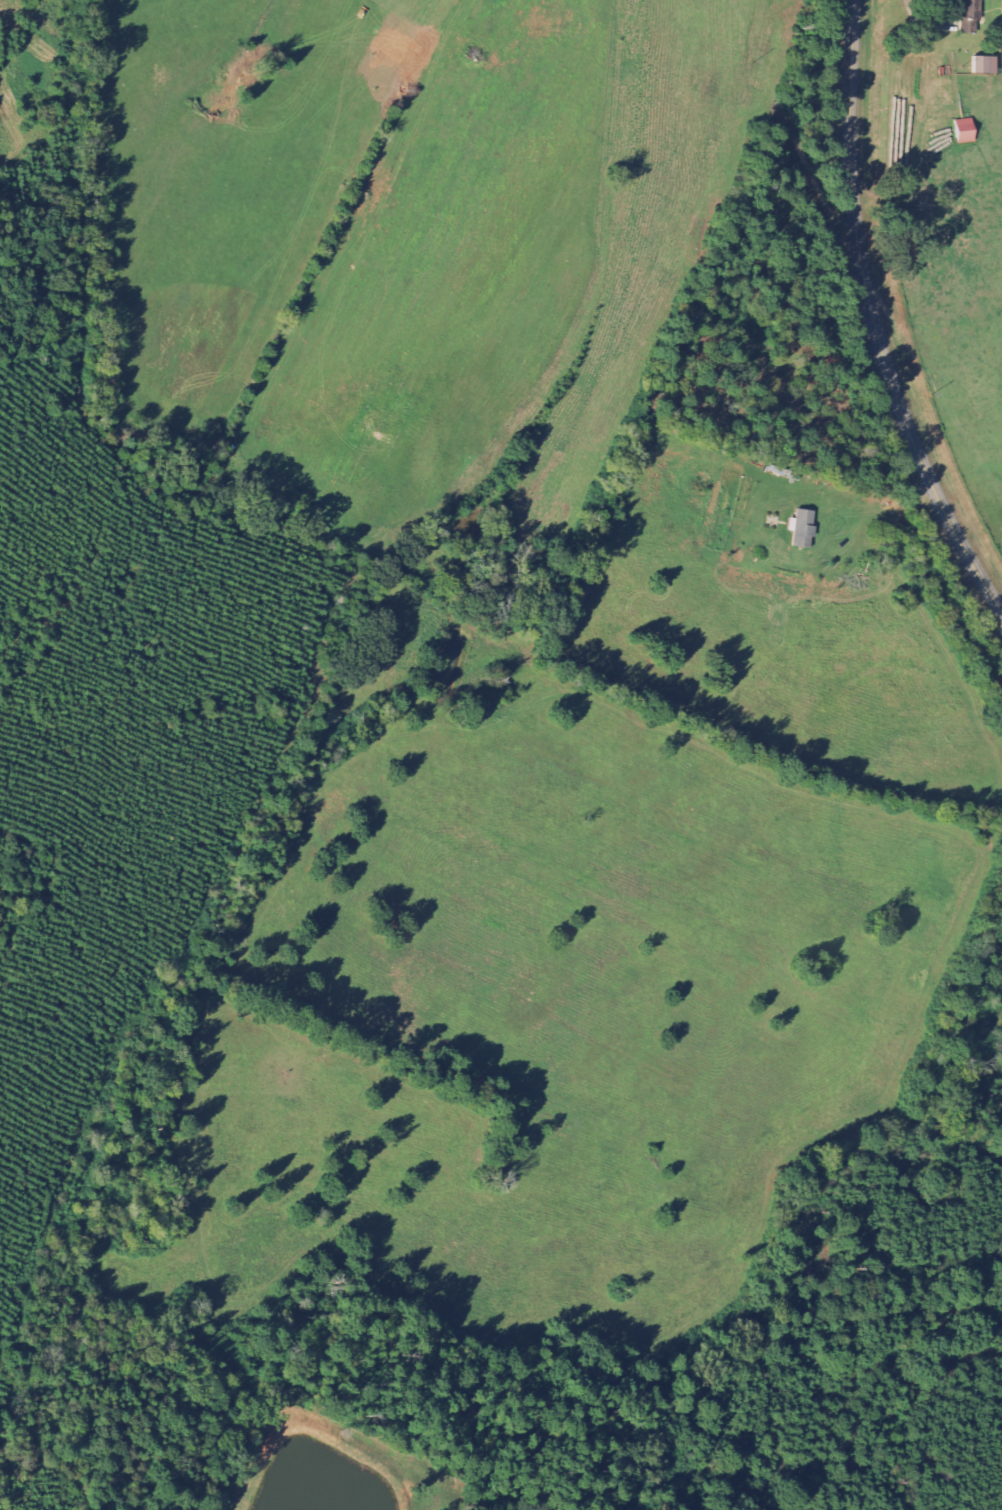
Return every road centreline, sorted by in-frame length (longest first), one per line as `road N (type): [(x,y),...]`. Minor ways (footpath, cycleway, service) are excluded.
road 1 (tertiary): [(856,0),(852,165),(881,344),(946,516),(1001,610)]

